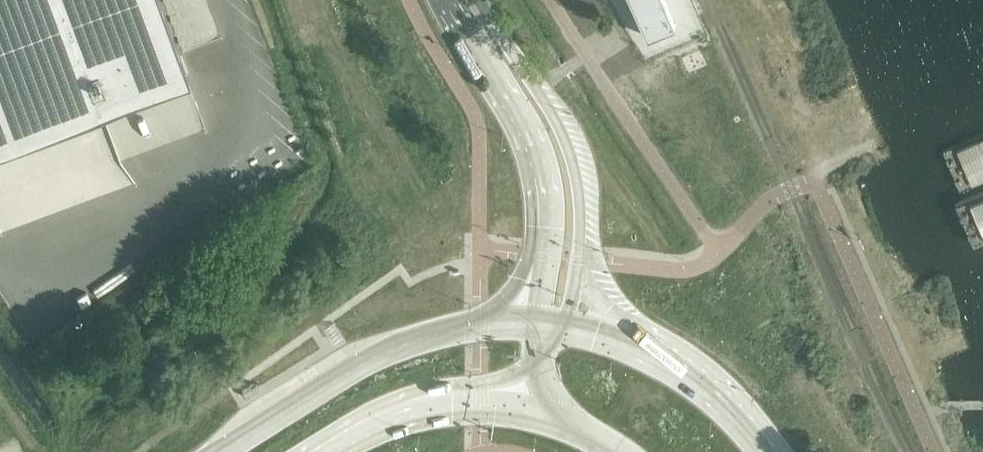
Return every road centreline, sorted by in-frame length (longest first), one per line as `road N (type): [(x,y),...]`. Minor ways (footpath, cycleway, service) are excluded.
road 1 (secondary): [(536,322),(481,323),(394,346),(218,451)]
road 2 (tertiary): [(448,0),(541,171),(545,231),(536,322)]
road 3 (tertiary): [(577,268),(573,161),(480,0)]
road 4 (secondary): [(371,425),(453,407),(559,417)]
road 5 (tertiary): [(371,425),(399,397),(513,374),(541,360)]
road 6 (secondary): [(771,451),(716,390),(633,344)]

